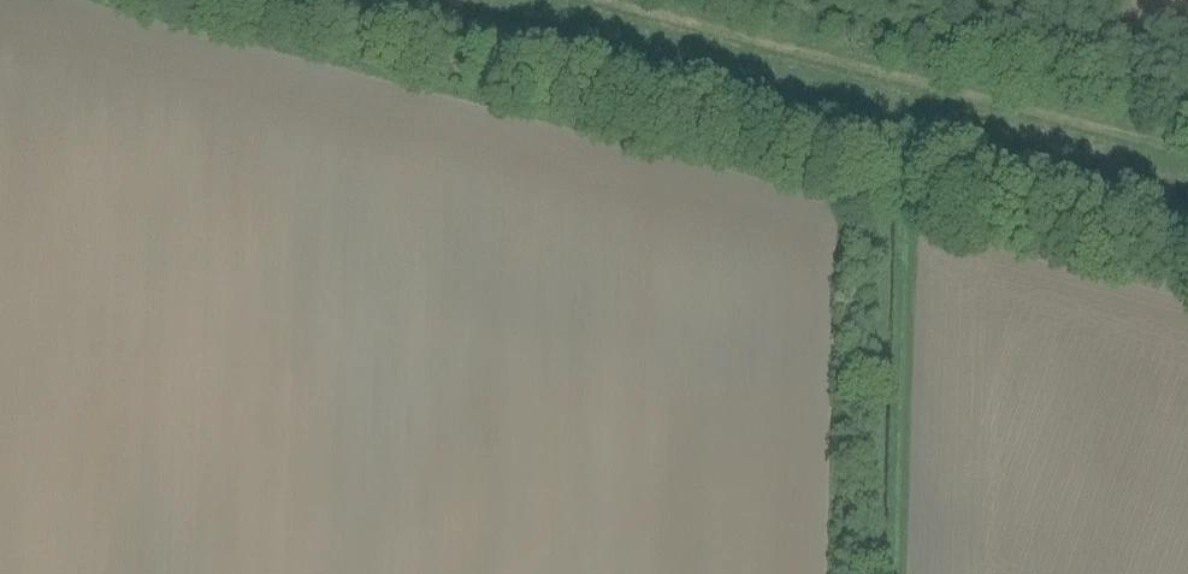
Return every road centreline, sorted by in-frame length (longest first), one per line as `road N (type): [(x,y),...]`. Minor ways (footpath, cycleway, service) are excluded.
road 1 (track): [(1187,139),(634,0)]

